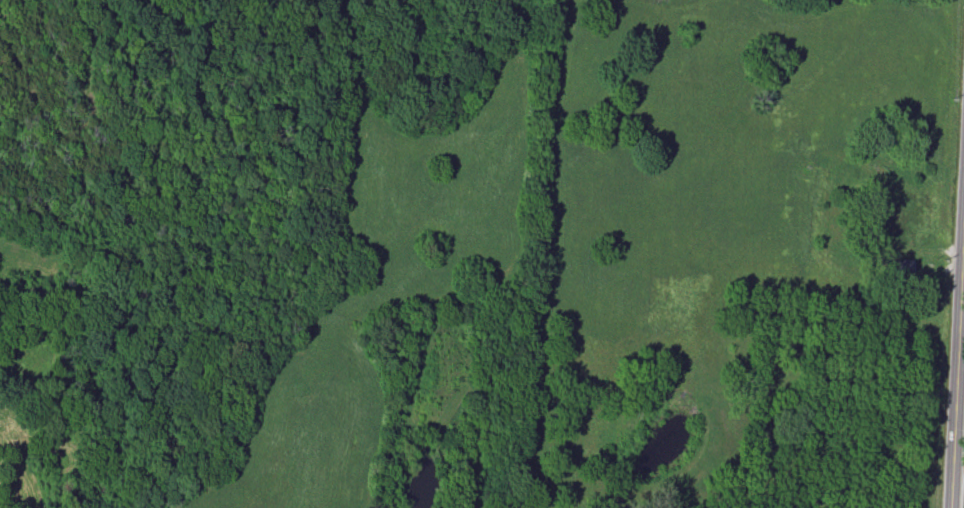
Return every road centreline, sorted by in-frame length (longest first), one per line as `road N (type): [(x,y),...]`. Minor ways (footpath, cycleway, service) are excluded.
road 1 (secondary): [(959,507),(963,373)]

